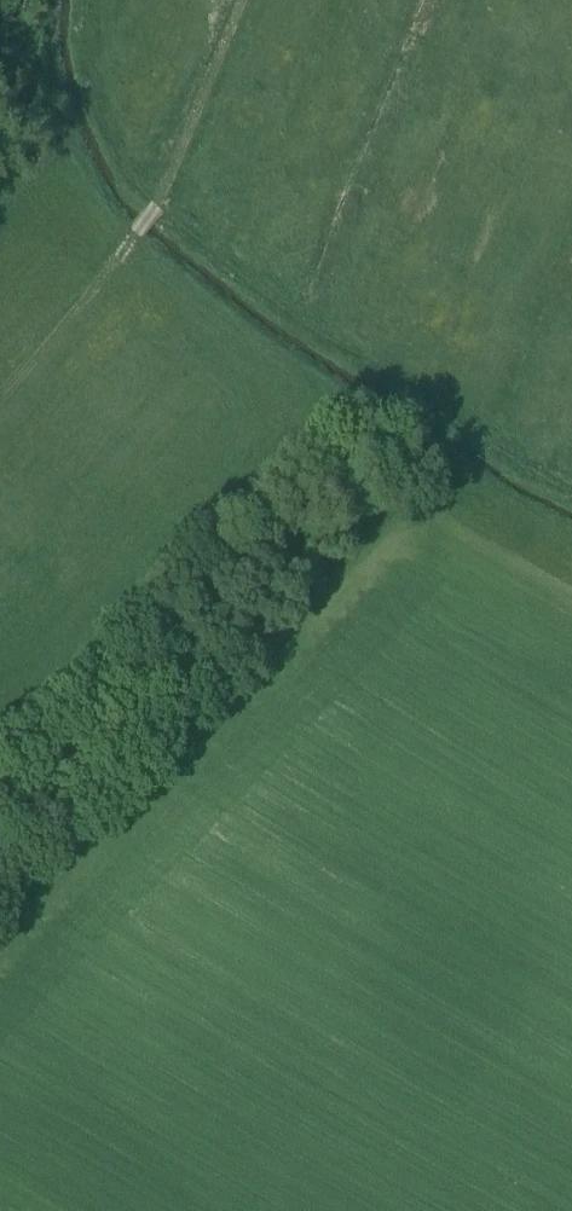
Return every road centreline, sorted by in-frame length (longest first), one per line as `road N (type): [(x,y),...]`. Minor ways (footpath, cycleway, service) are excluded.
road 1 (track): [(242,0),(155,209),(136,233)]

